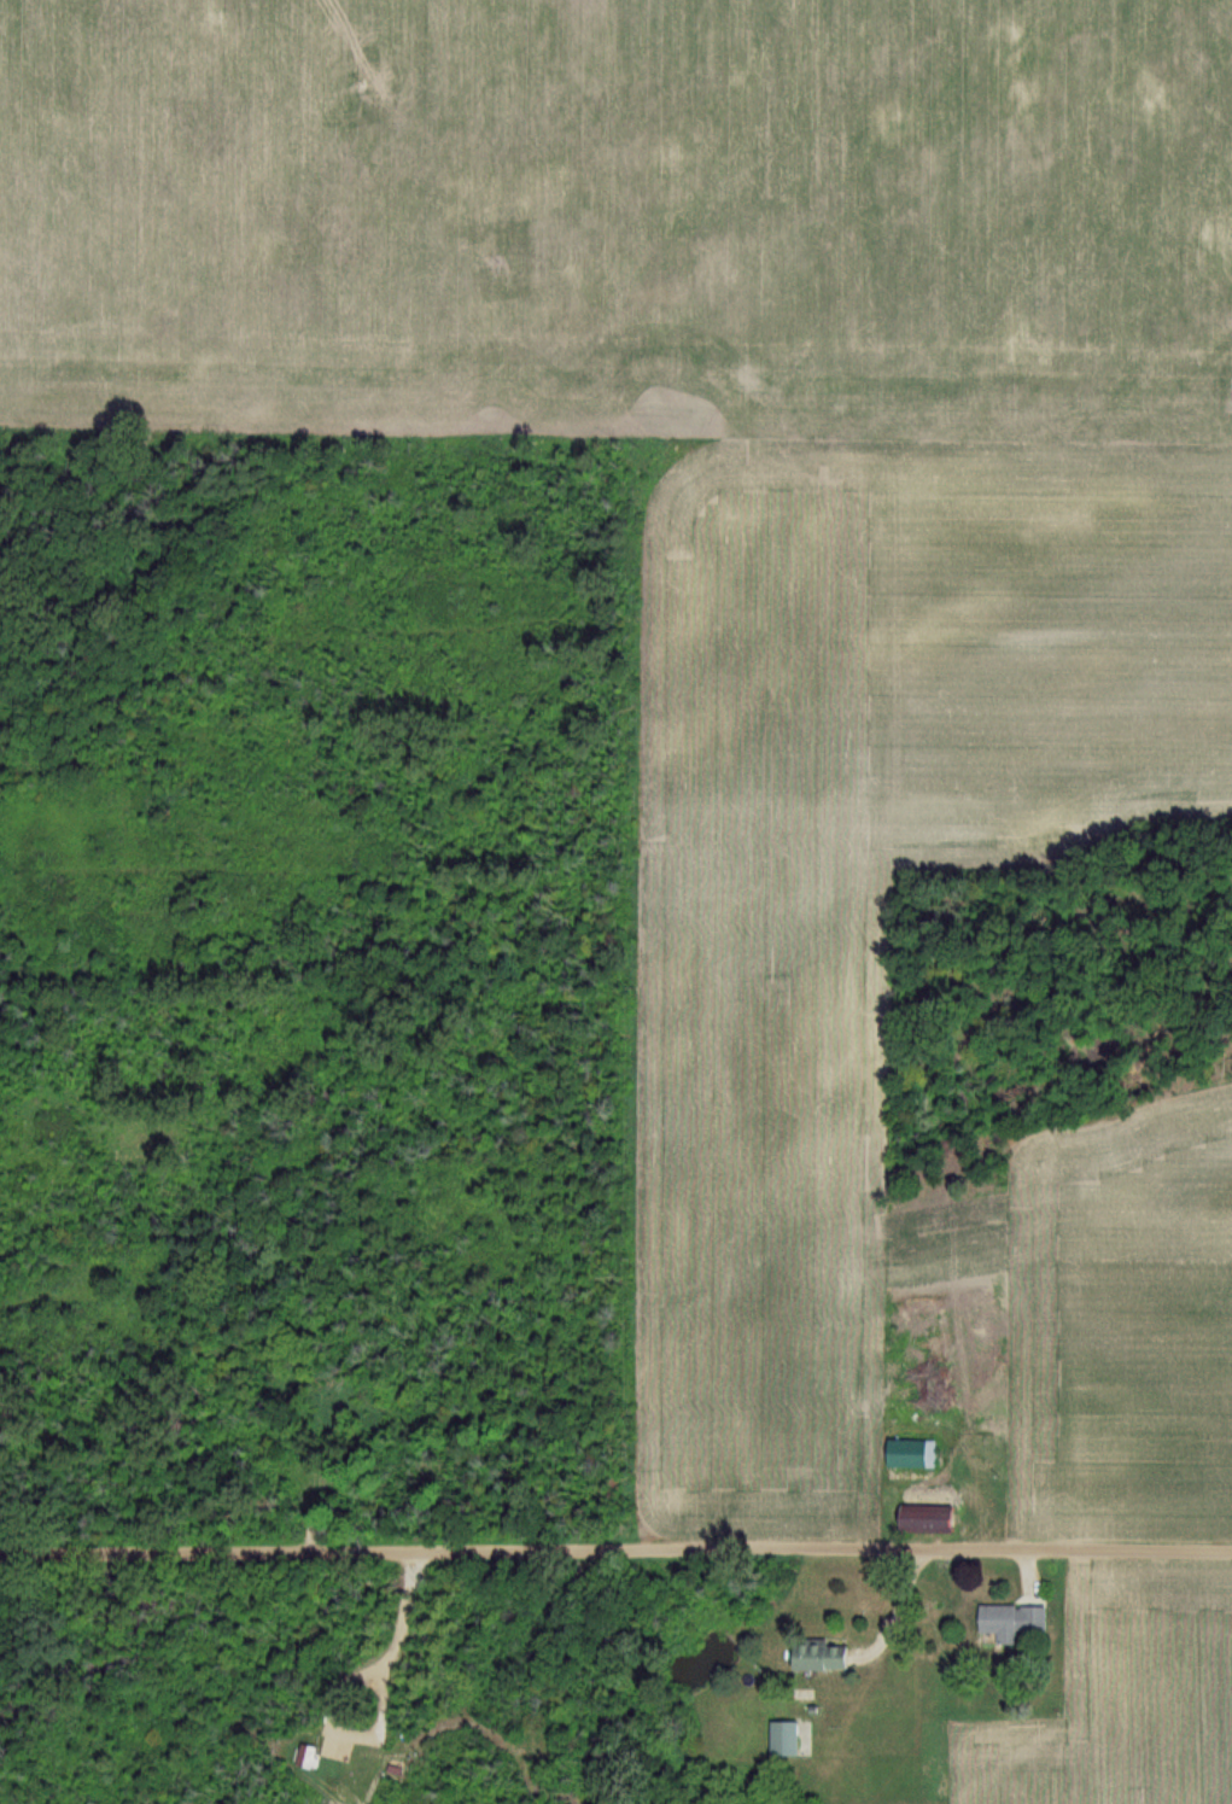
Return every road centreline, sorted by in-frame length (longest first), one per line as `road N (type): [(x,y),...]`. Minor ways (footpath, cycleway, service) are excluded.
road 1 (residential): [(0,1556),(1231,1555)]

